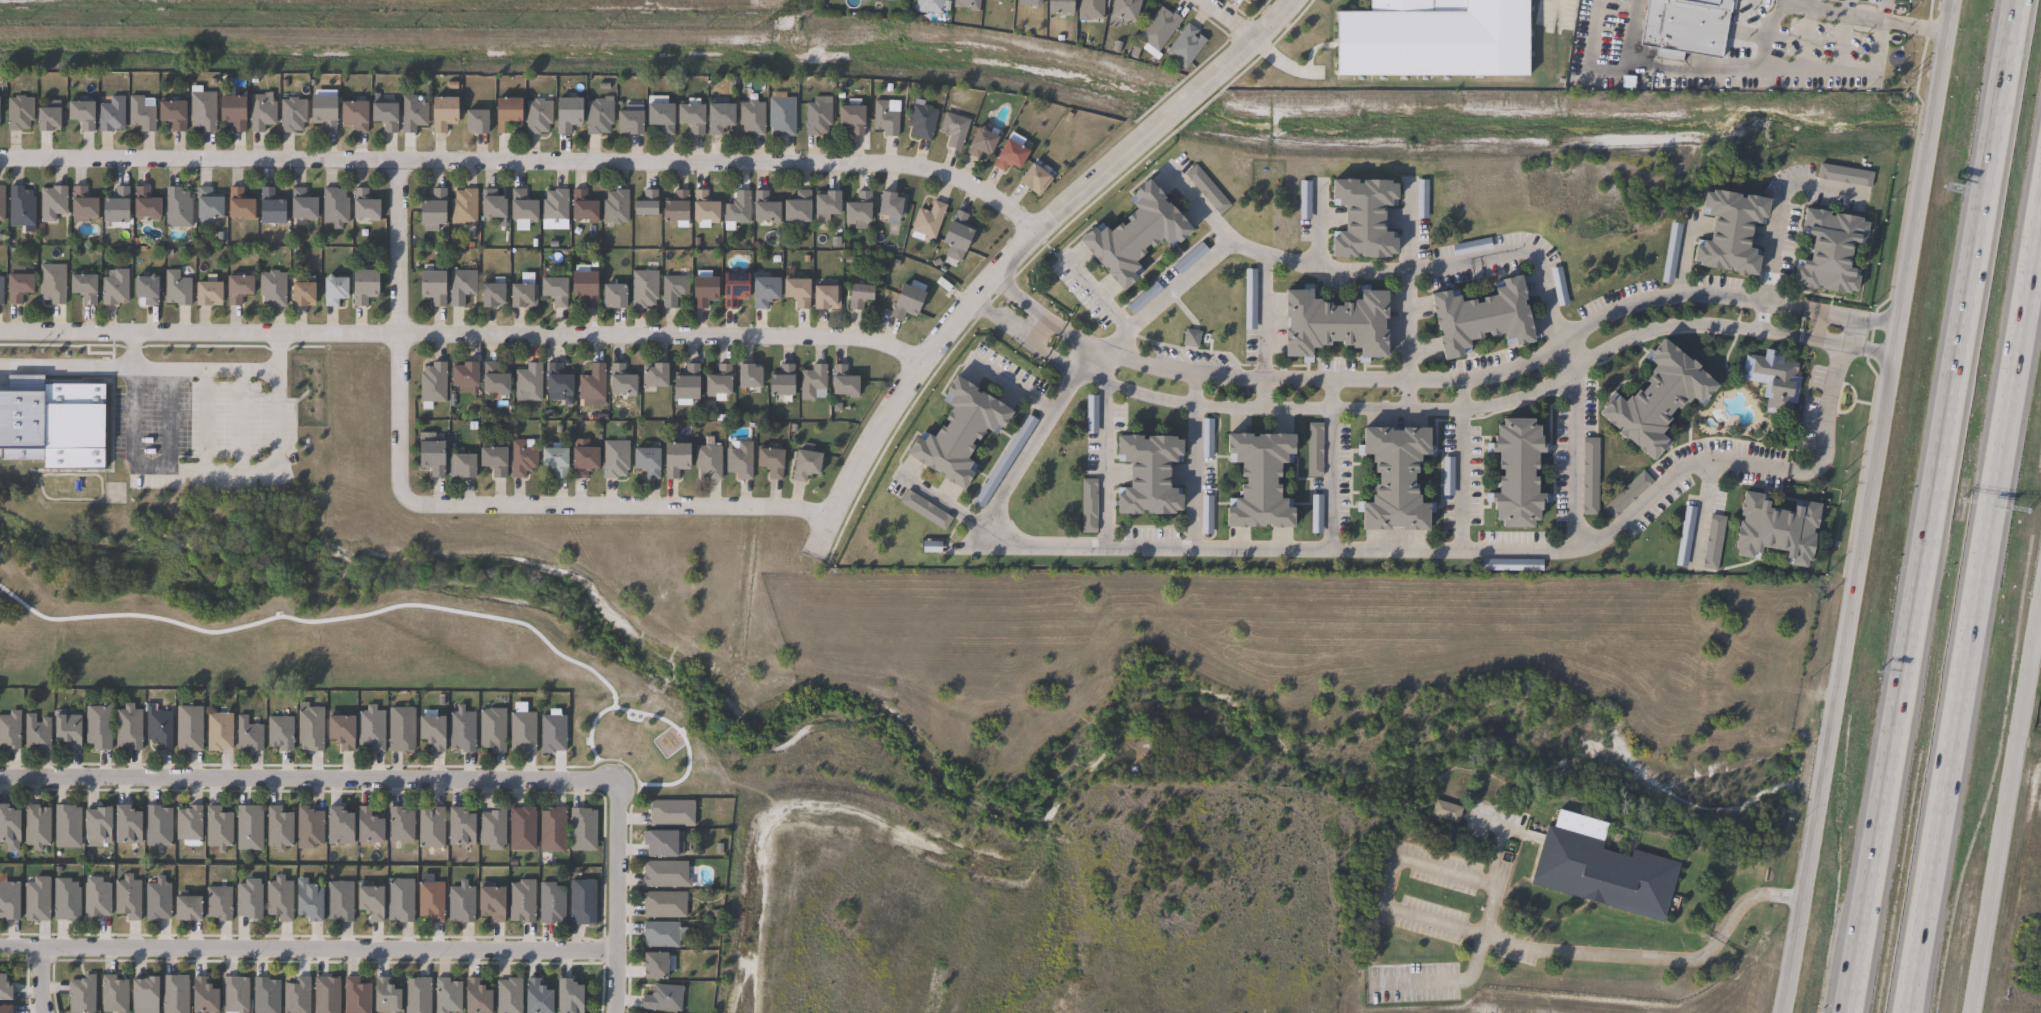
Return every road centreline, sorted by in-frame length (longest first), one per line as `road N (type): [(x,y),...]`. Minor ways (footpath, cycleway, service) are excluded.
road 1 (residential): [(1036,227),(948,174),(897,164),(0,155)]
road 2 (motorway): [(2018,0),(1846,1012)]
road 3 (secondary): [(1951,0),(1784,1012)]
road 4 (residential): [(969,300),(1075,373),(1195,405),(1460,411),(1536,391),(1650,329),(1696,322),(1891,358)]
road 5 (residential): [(918,361),(885,342),(841,333),(0,332)]
road 6 (residential): [(1804,310),(1676,295),(1592,320),(1502,374),(1227,380),(1130,364),(1062,334),(990,277)]
road 7 (residential): [(828,515),(404,499),(397,483),(402,156)]
road 8 (residential): [(0,948),(613,952)]
road 9 (residential): [(0,776),(611,787)]
road 10 (secondary): [(1974,1012),(2040,585)]
road 11 (motorway): [(1973,636),(2040,229)]
road 12 (tertiary): [(1036,227),(918,361),(810,555)]
road 13 (motorway): [(1911,1012),(1973,636)]
road 14 (residential): [(611,787),(610,1012)]
road 15 (tertiary): [(1148,131),(1036,227)]

